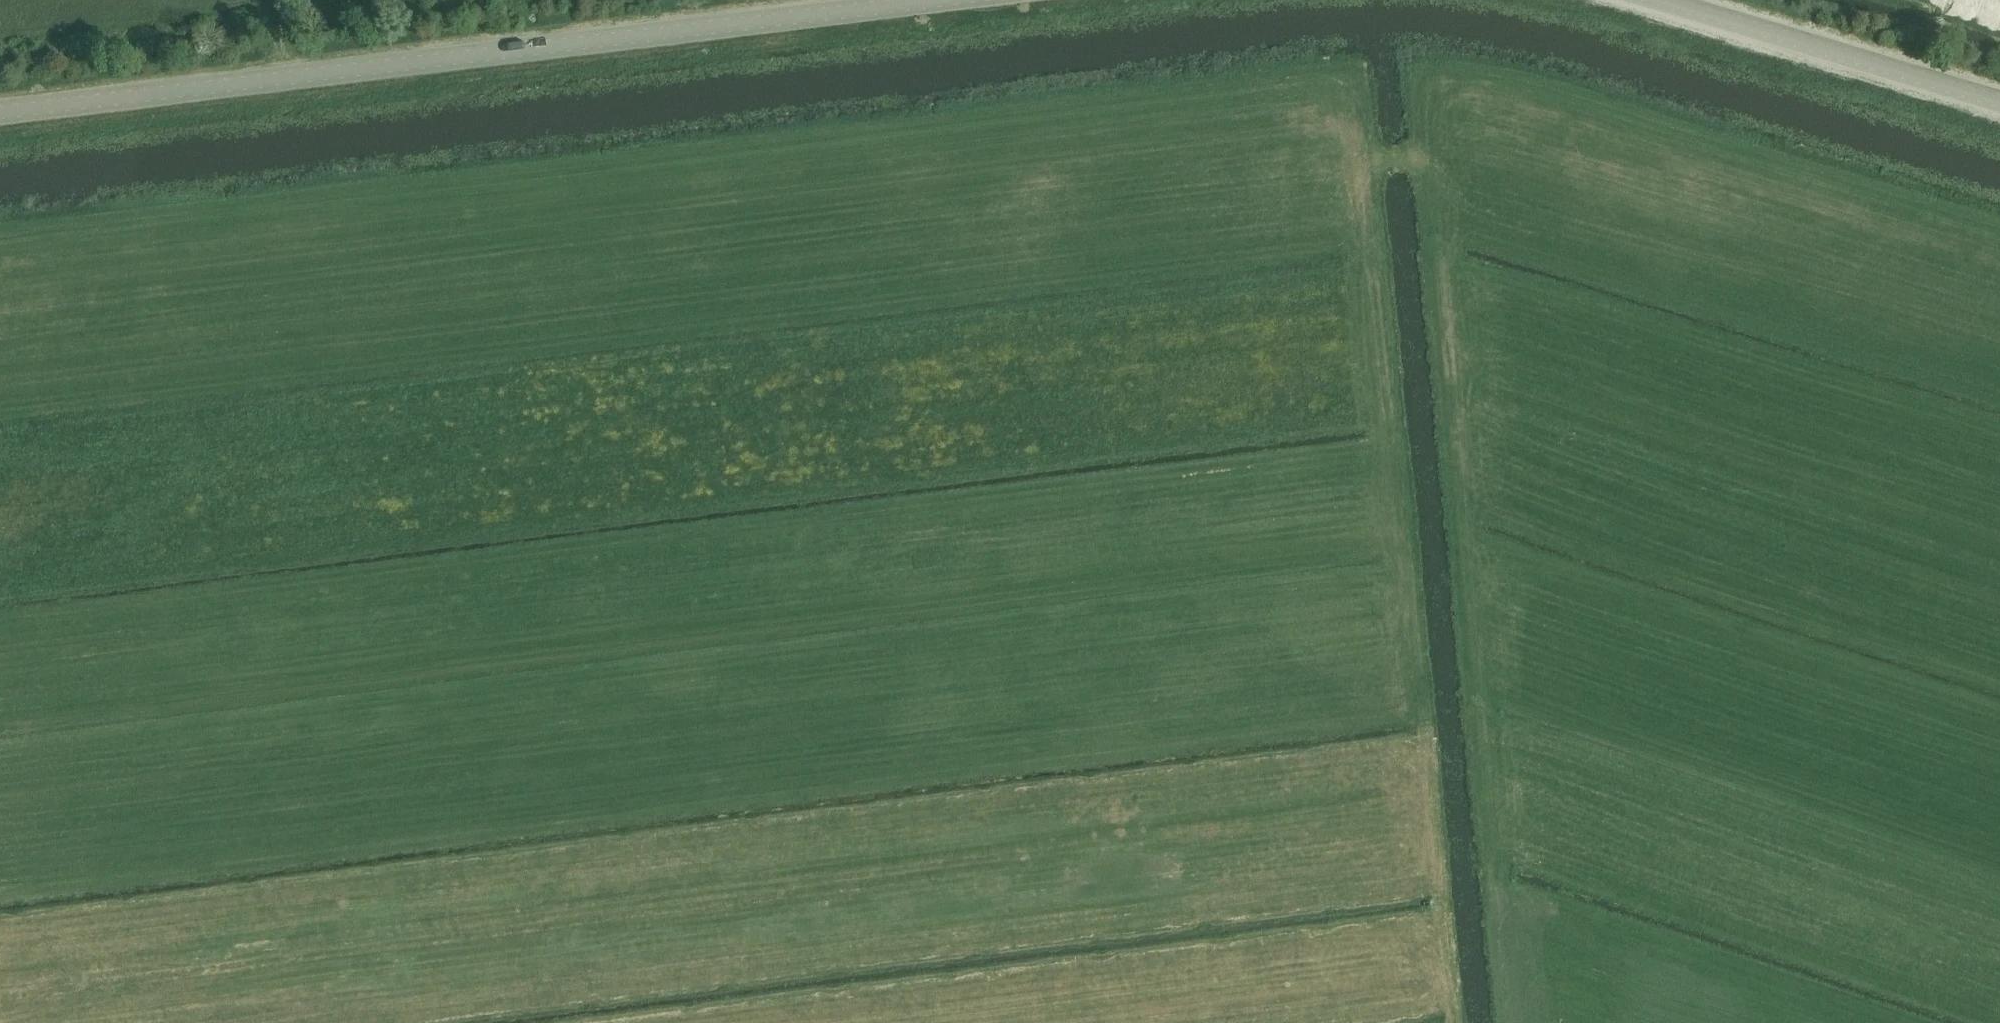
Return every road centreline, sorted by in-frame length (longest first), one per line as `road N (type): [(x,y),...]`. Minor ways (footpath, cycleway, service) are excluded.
road 1 (tertiary): [(0,111),(958,0)]
road 2 (tertiary): [(1999,104),(1666,0)]

